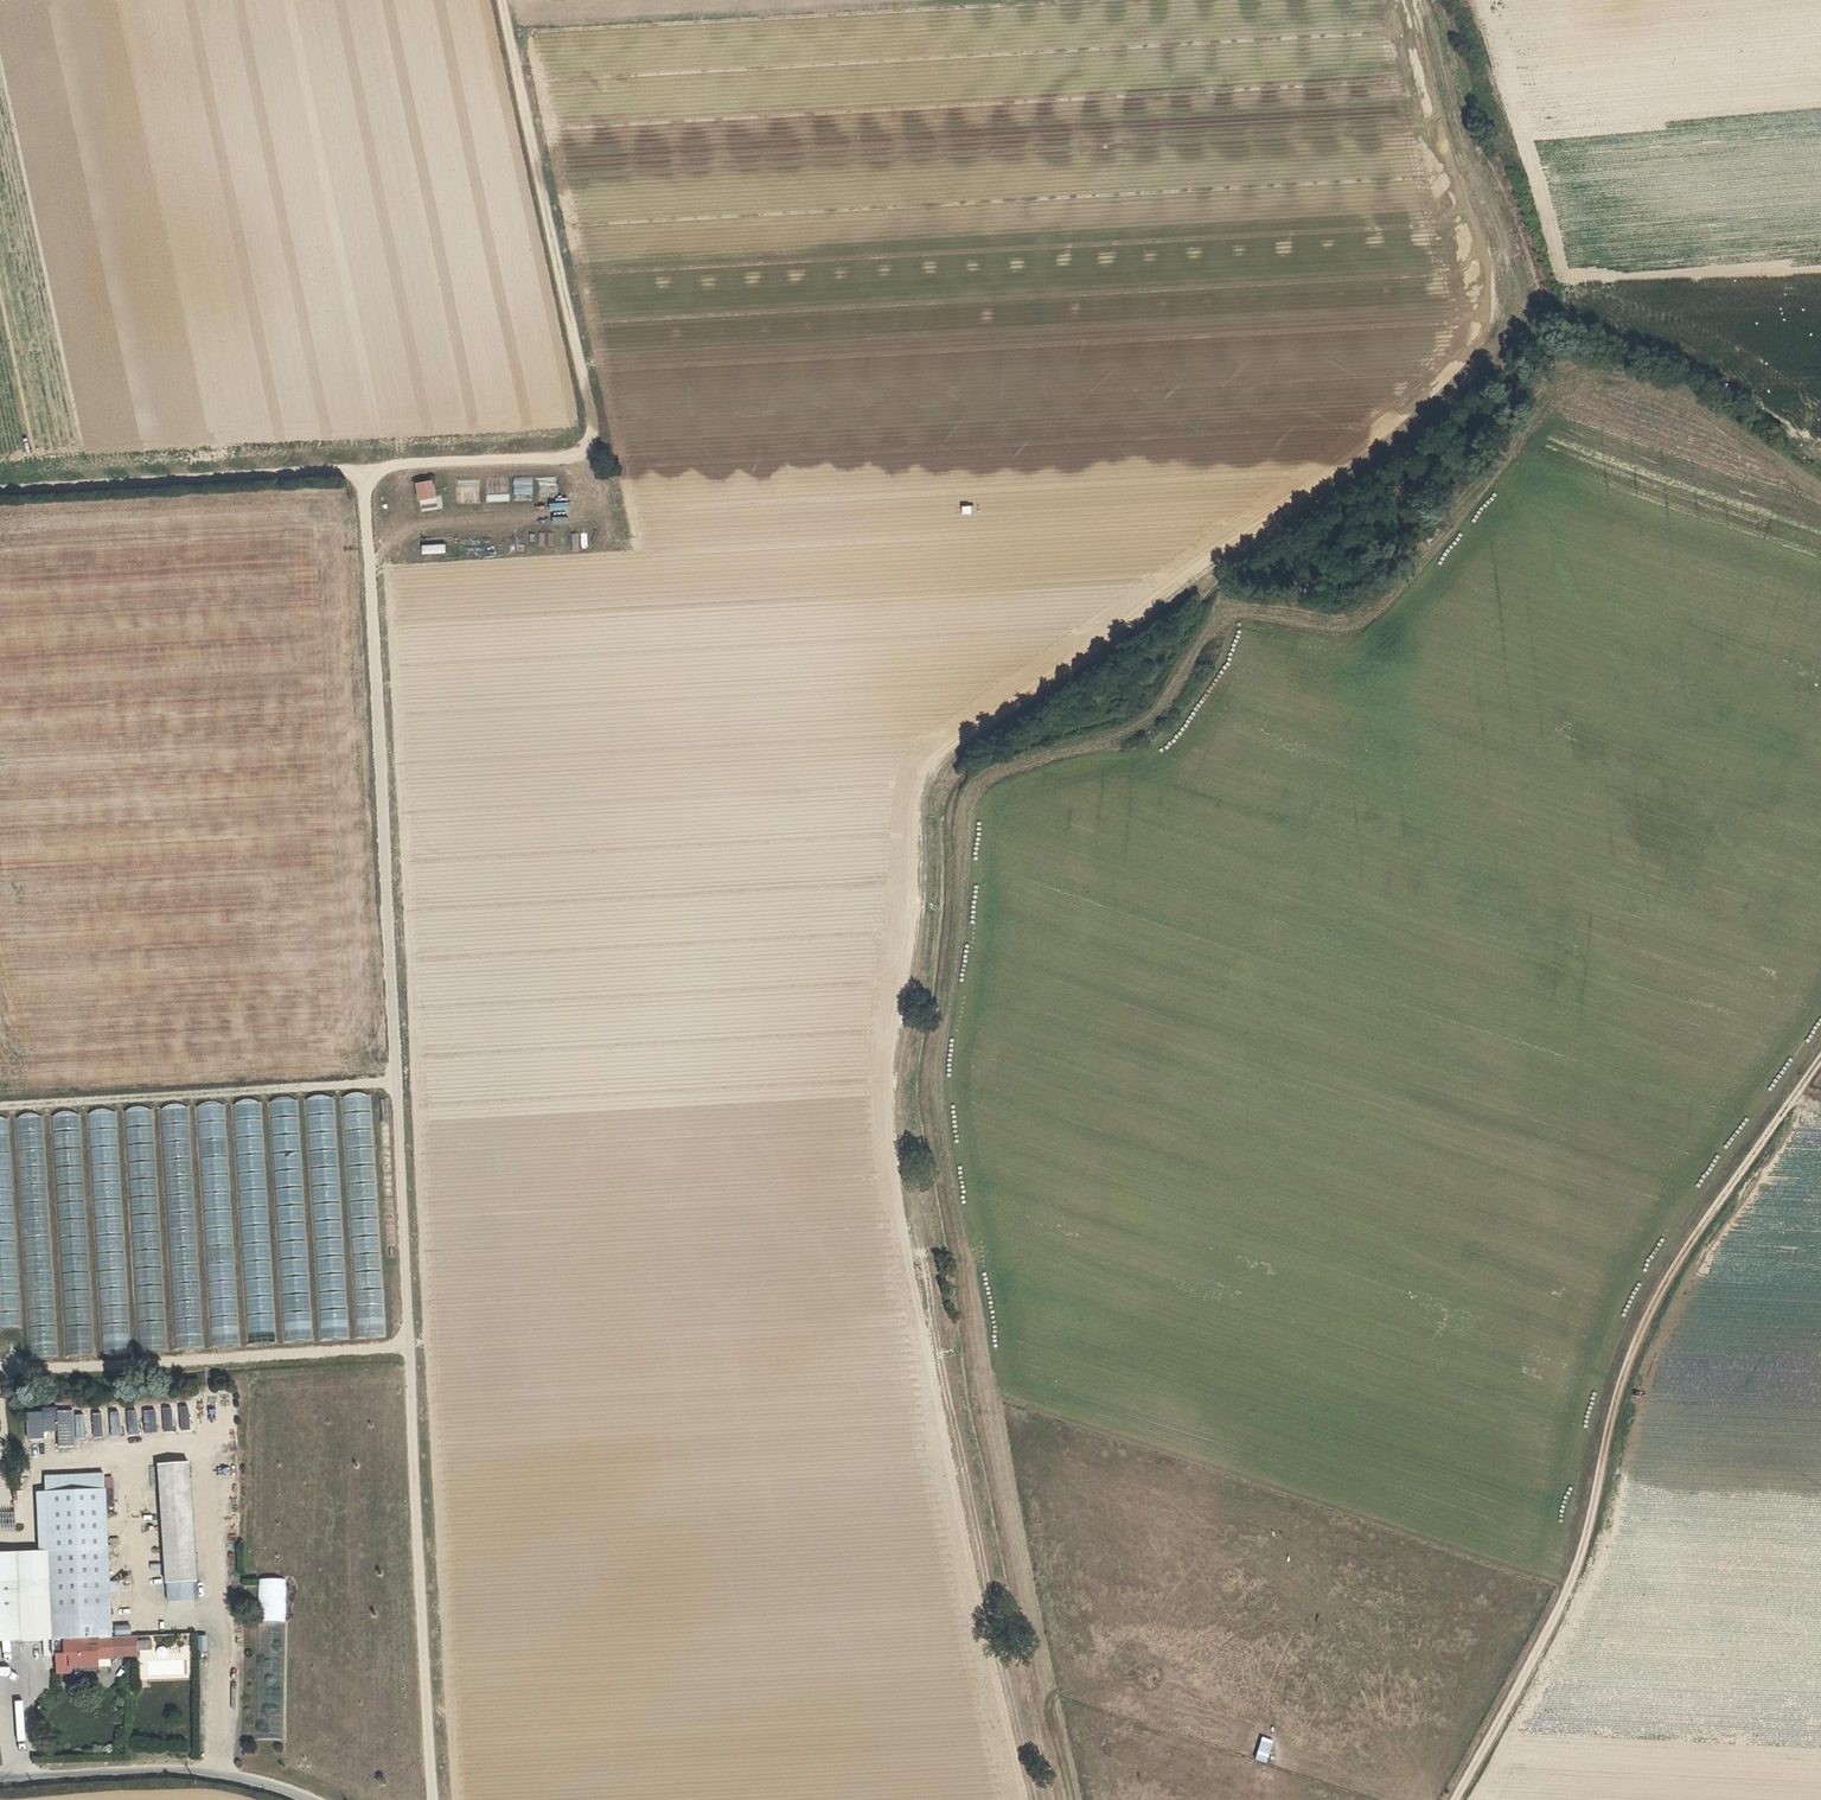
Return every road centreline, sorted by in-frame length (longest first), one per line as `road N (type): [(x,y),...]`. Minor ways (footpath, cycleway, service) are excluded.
road 1 (track): [(377,476),(437,1711),(427,1799)]
road 2 (track): [(0,505),(584,465),(604,457),(504,0)]
road 3 (track): [(1455,1799),(1558,1606),(1602,1482),(1617,1400),(1652,1311),(1820,1062)]
road 4 (tertiary): [(301,1799),(238,1775),(188,1771),(0,1780)]

